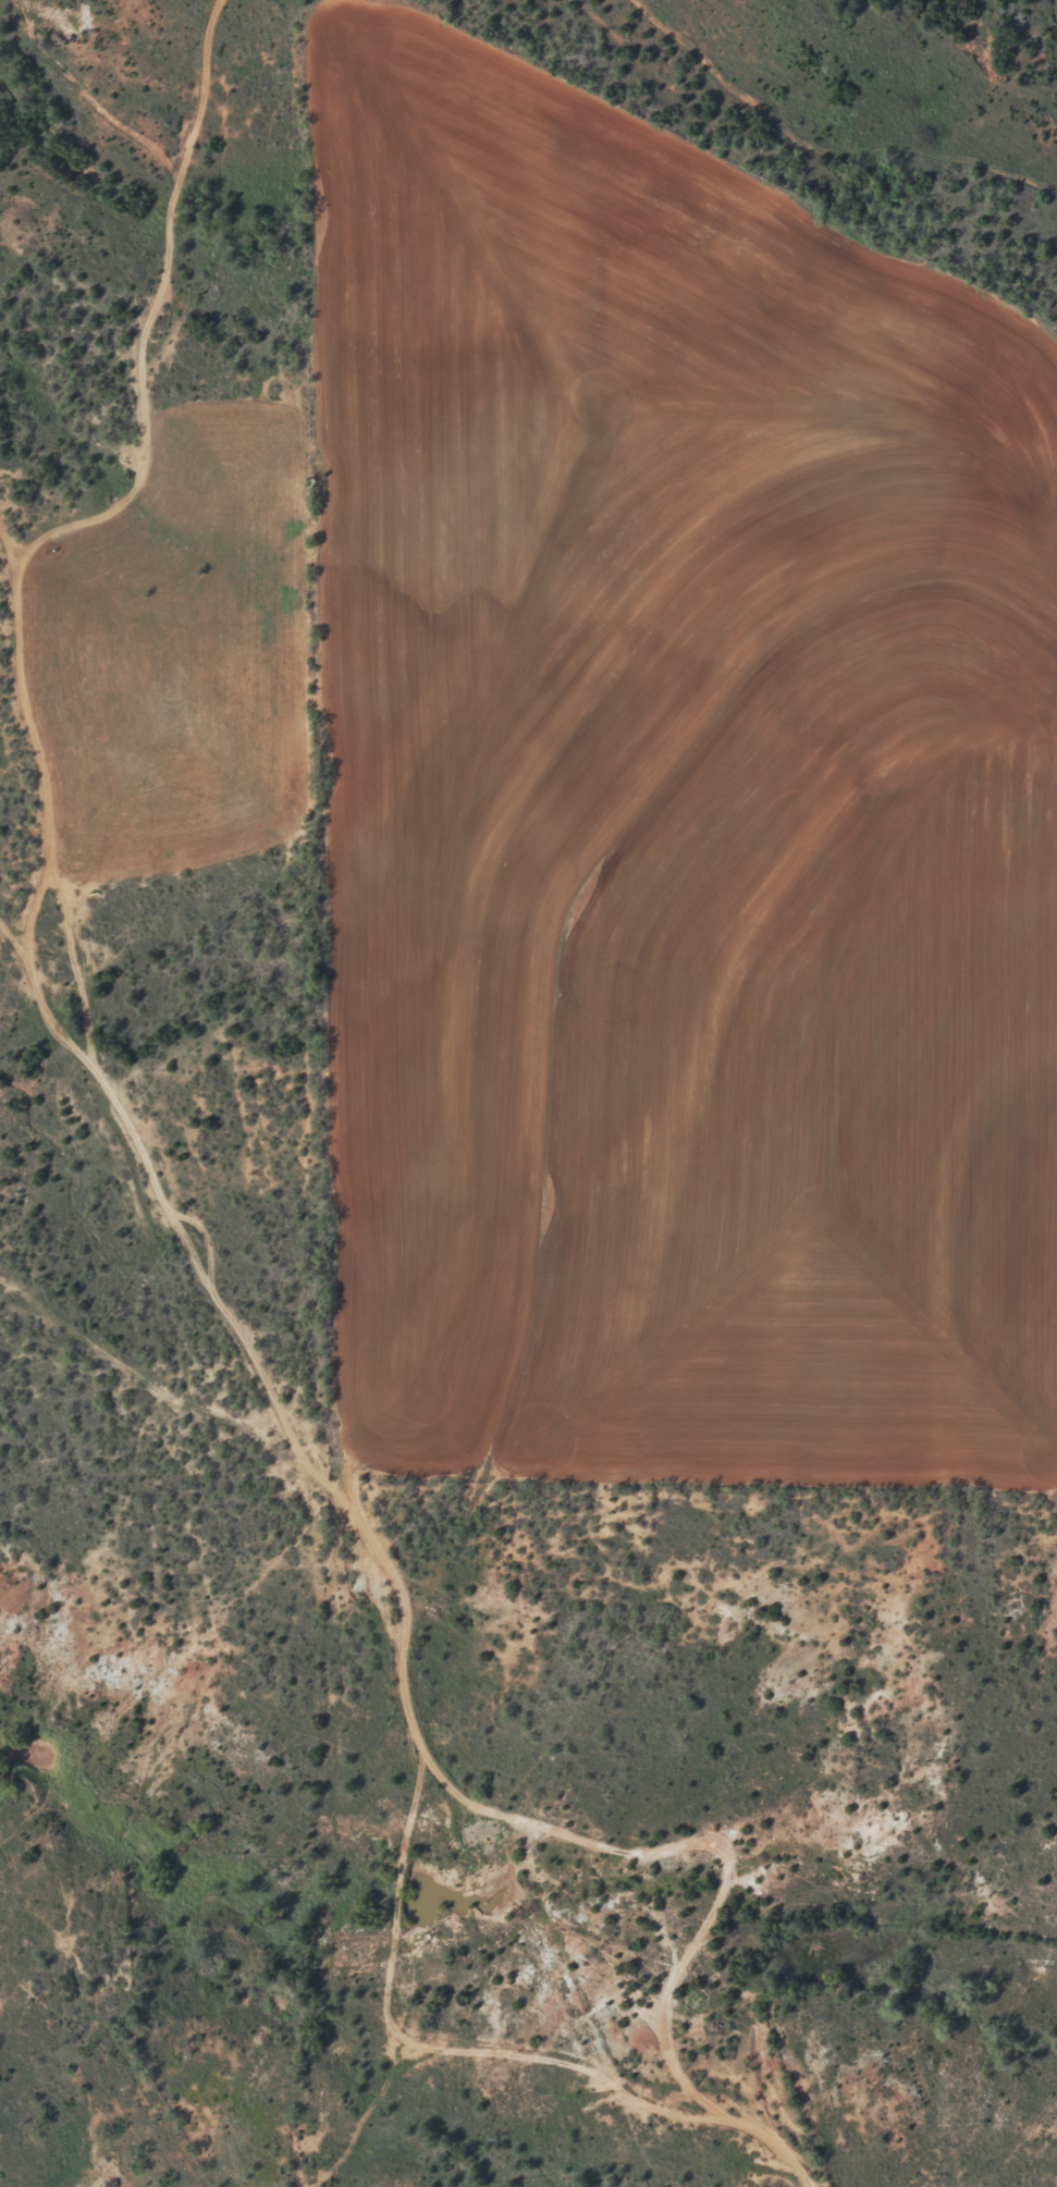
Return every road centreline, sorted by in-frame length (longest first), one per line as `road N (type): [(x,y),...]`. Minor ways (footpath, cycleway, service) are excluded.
road 1 (residential): [(801,2186),(791,2134),(736,2100),(635,2077),(590,2038),(563,1965),(456,1869),(361,1527)]

